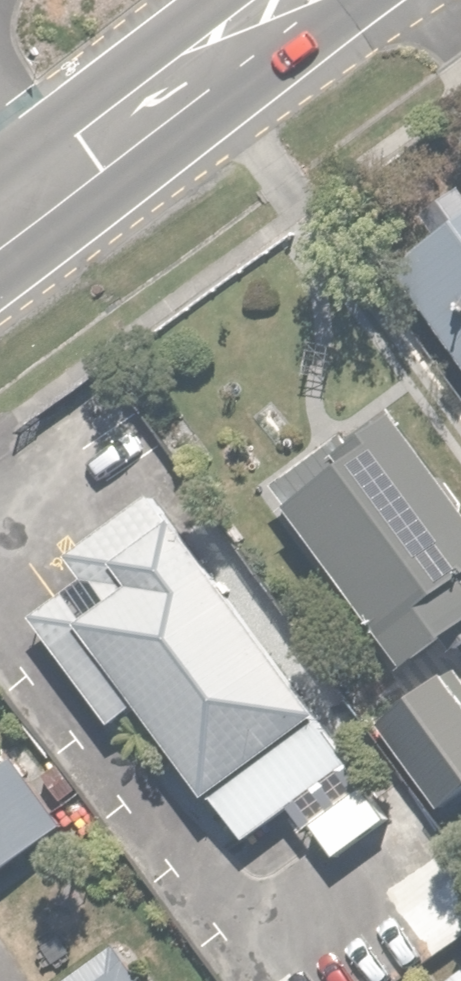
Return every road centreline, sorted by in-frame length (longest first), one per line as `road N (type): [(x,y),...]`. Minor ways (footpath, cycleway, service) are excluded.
road 1 (primary): [(0,217),(218,56)]
road 2 (primary): [(386,0),(328,37),(218,56)]

